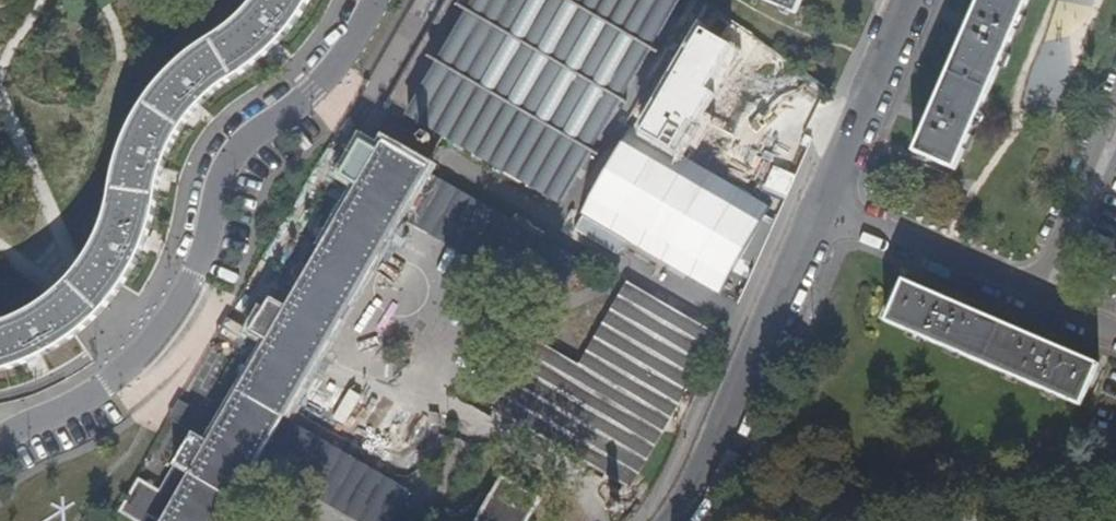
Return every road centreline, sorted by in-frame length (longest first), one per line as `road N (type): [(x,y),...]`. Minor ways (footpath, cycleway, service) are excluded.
road 1 (residential): [(373,0),(355,37),(260,142),(158,337),(92,400),(0,446)]
road 2 (tertiary): [(825,206),(684,520)]
road 3 (residential): [(1038,303),(825,206)]
road 4 (tertiary): [(912,0),(825,206)]
road 5 (residential): [(1038,303),(1115,120)]

